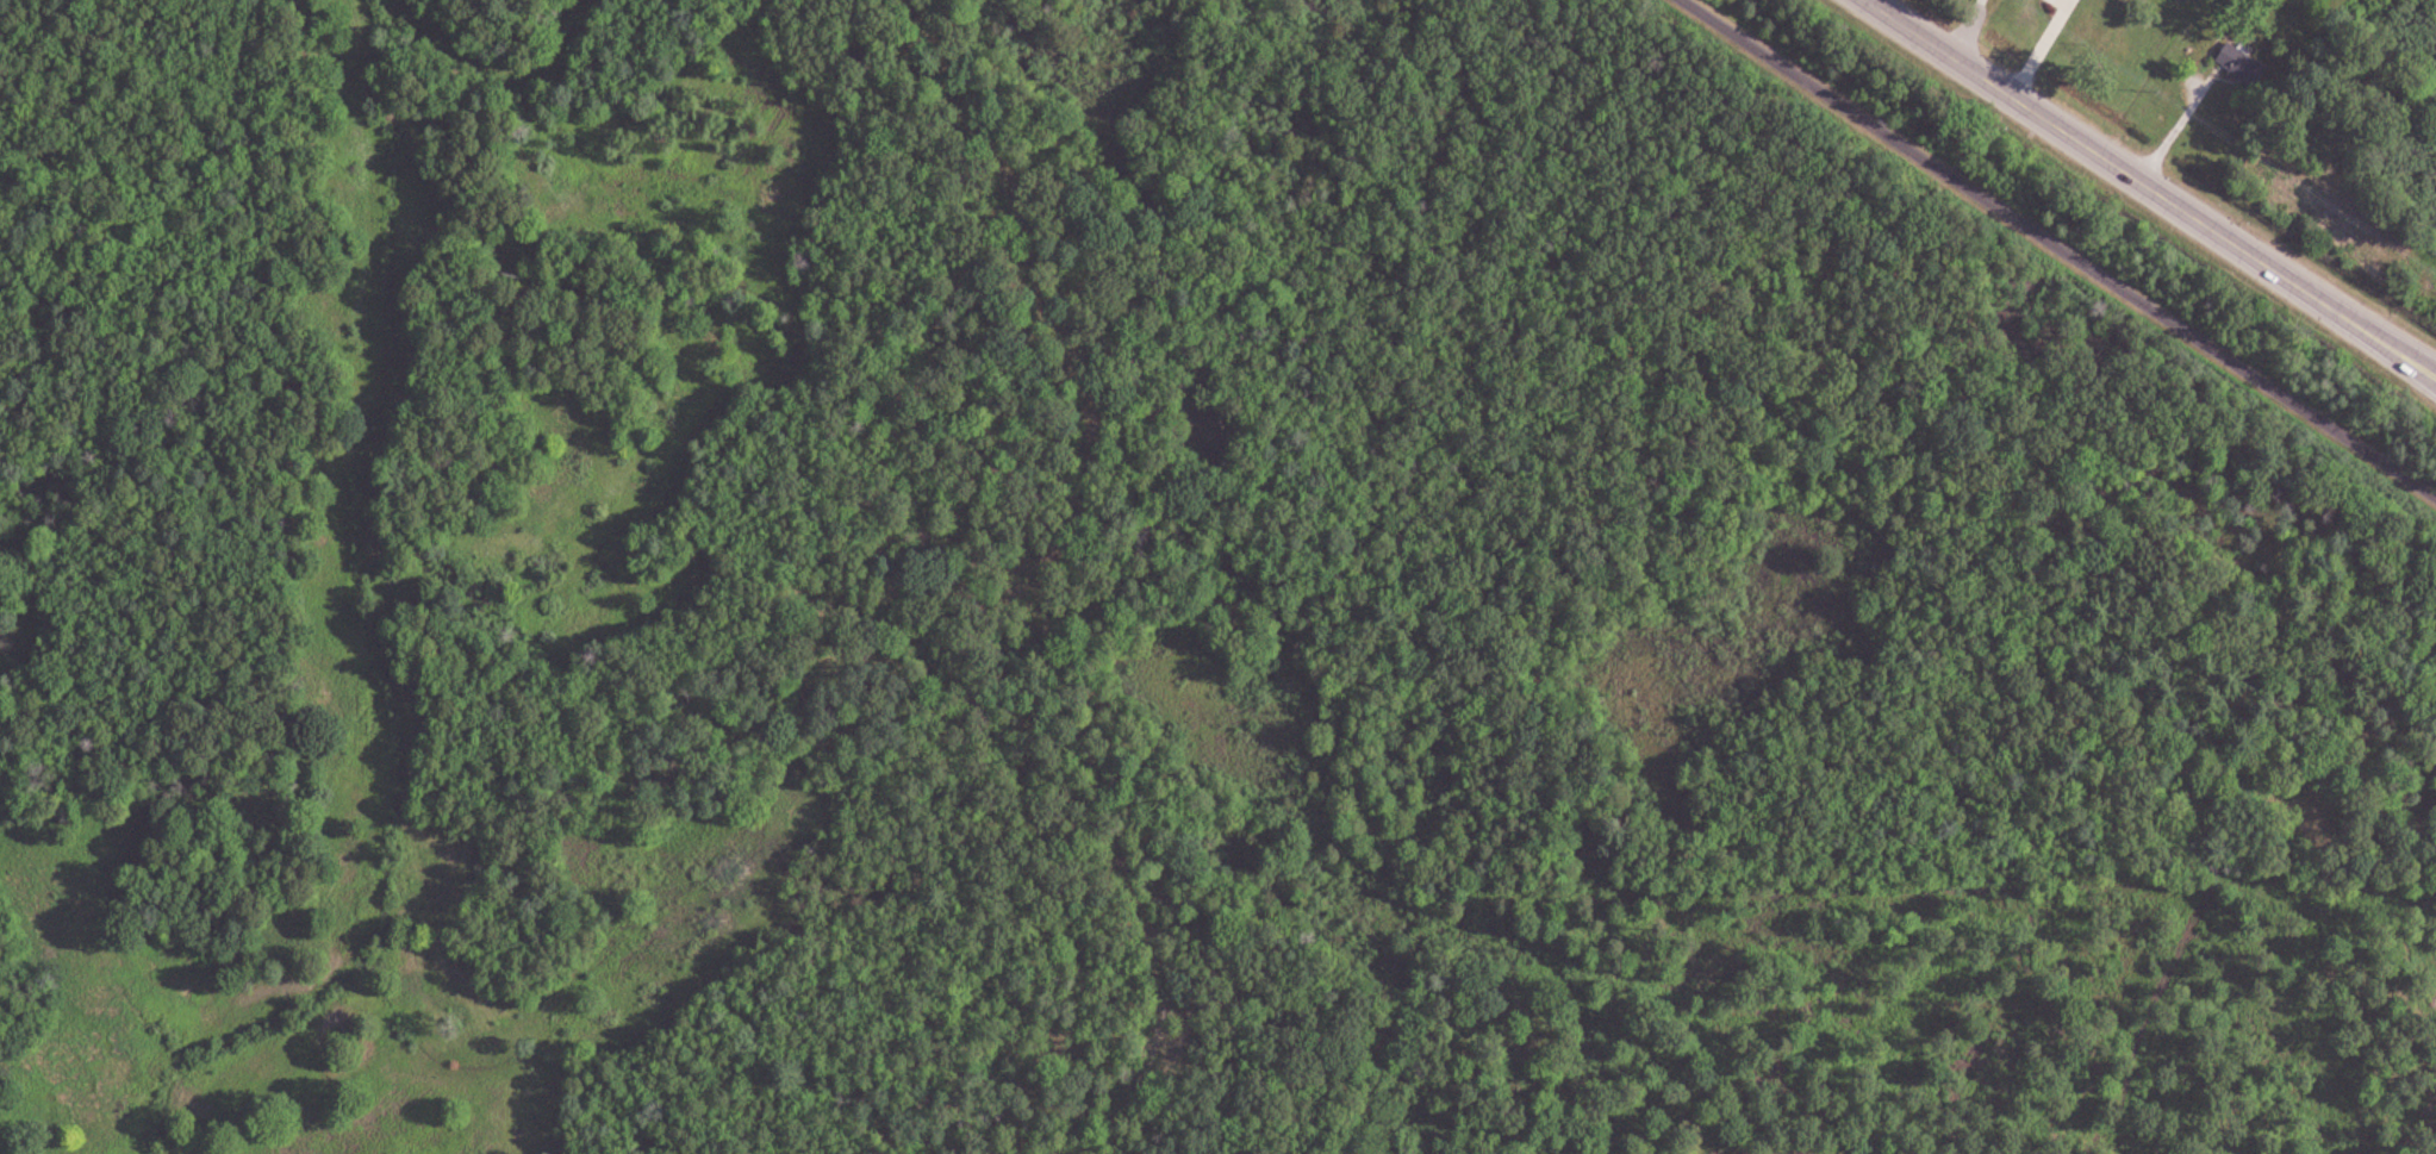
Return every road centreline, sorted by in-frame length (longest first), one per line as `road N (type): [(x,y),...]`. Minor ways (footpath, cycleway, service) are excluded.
road 1 (track): [(902,0),(986,127),(1028,210),(1094,413),(1090,474),(1055,595),(1069,681),(1157,928),(1167,1005),(1146,1074),(1087,1153)]
road 2 (secondary): [(2435,380),(1863,0)]

